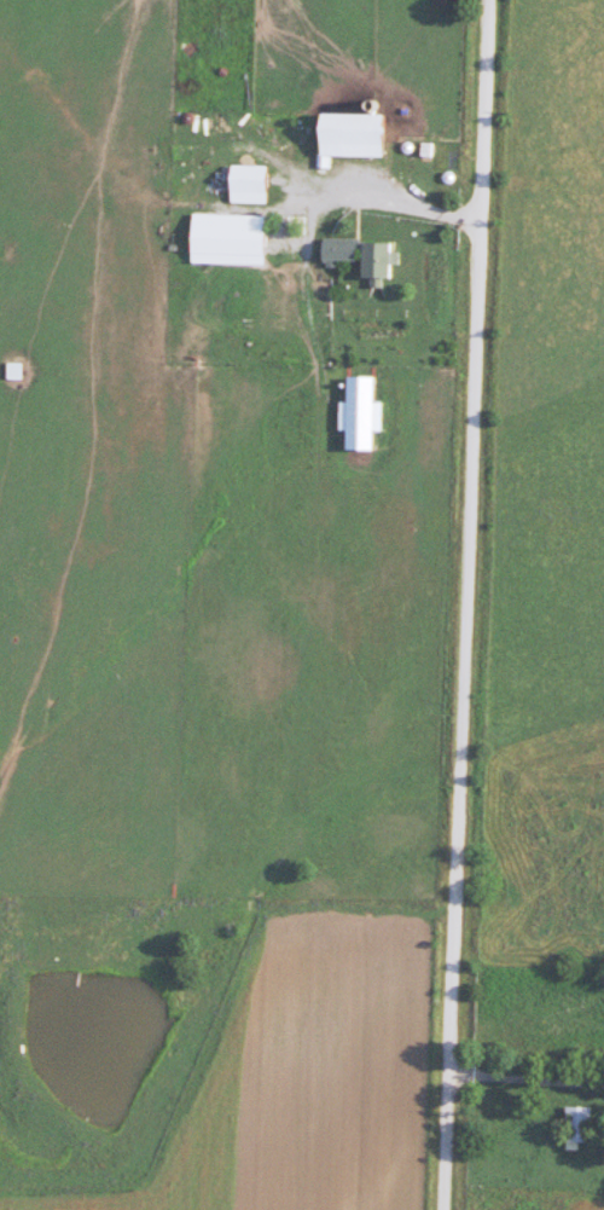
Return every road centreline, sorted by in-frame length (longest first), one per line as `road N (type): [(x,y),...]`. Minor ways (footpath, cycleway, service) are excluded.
road 1 (residential): [(445,1209),(491,0)]
road 2 (track): [(458,911),(0,903)]

